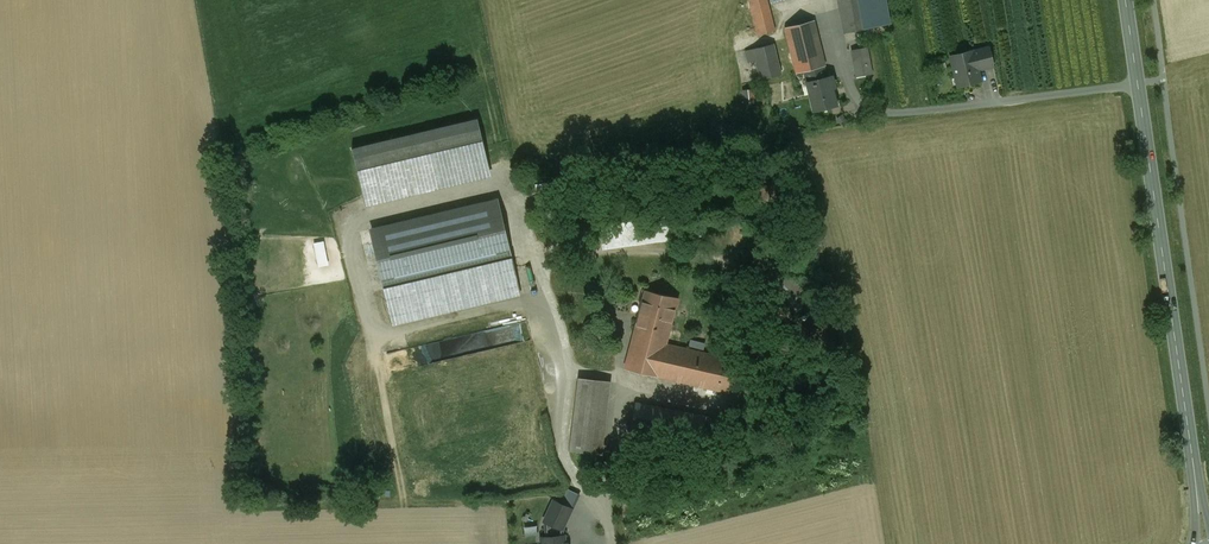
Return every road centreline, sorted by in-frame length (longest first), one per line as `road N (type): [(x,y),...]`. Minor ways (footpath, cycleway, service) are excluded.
road 1 (secondary): [(1206,543),(1126,0)]

